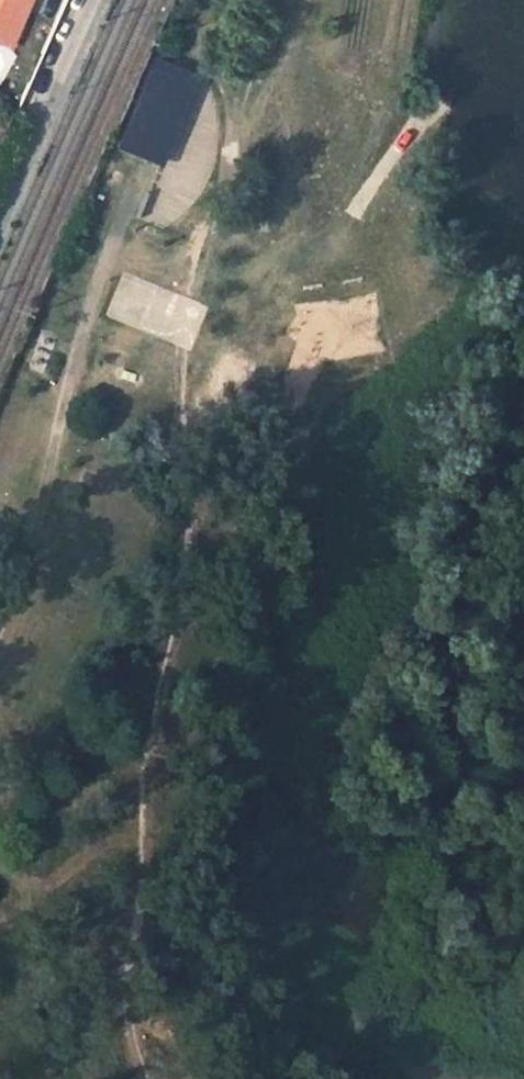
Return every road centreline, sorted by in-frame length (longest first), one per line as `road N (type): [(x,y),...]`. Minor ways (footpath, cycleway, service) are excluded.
road 1 (residential): [(98,0),(0,231)]

